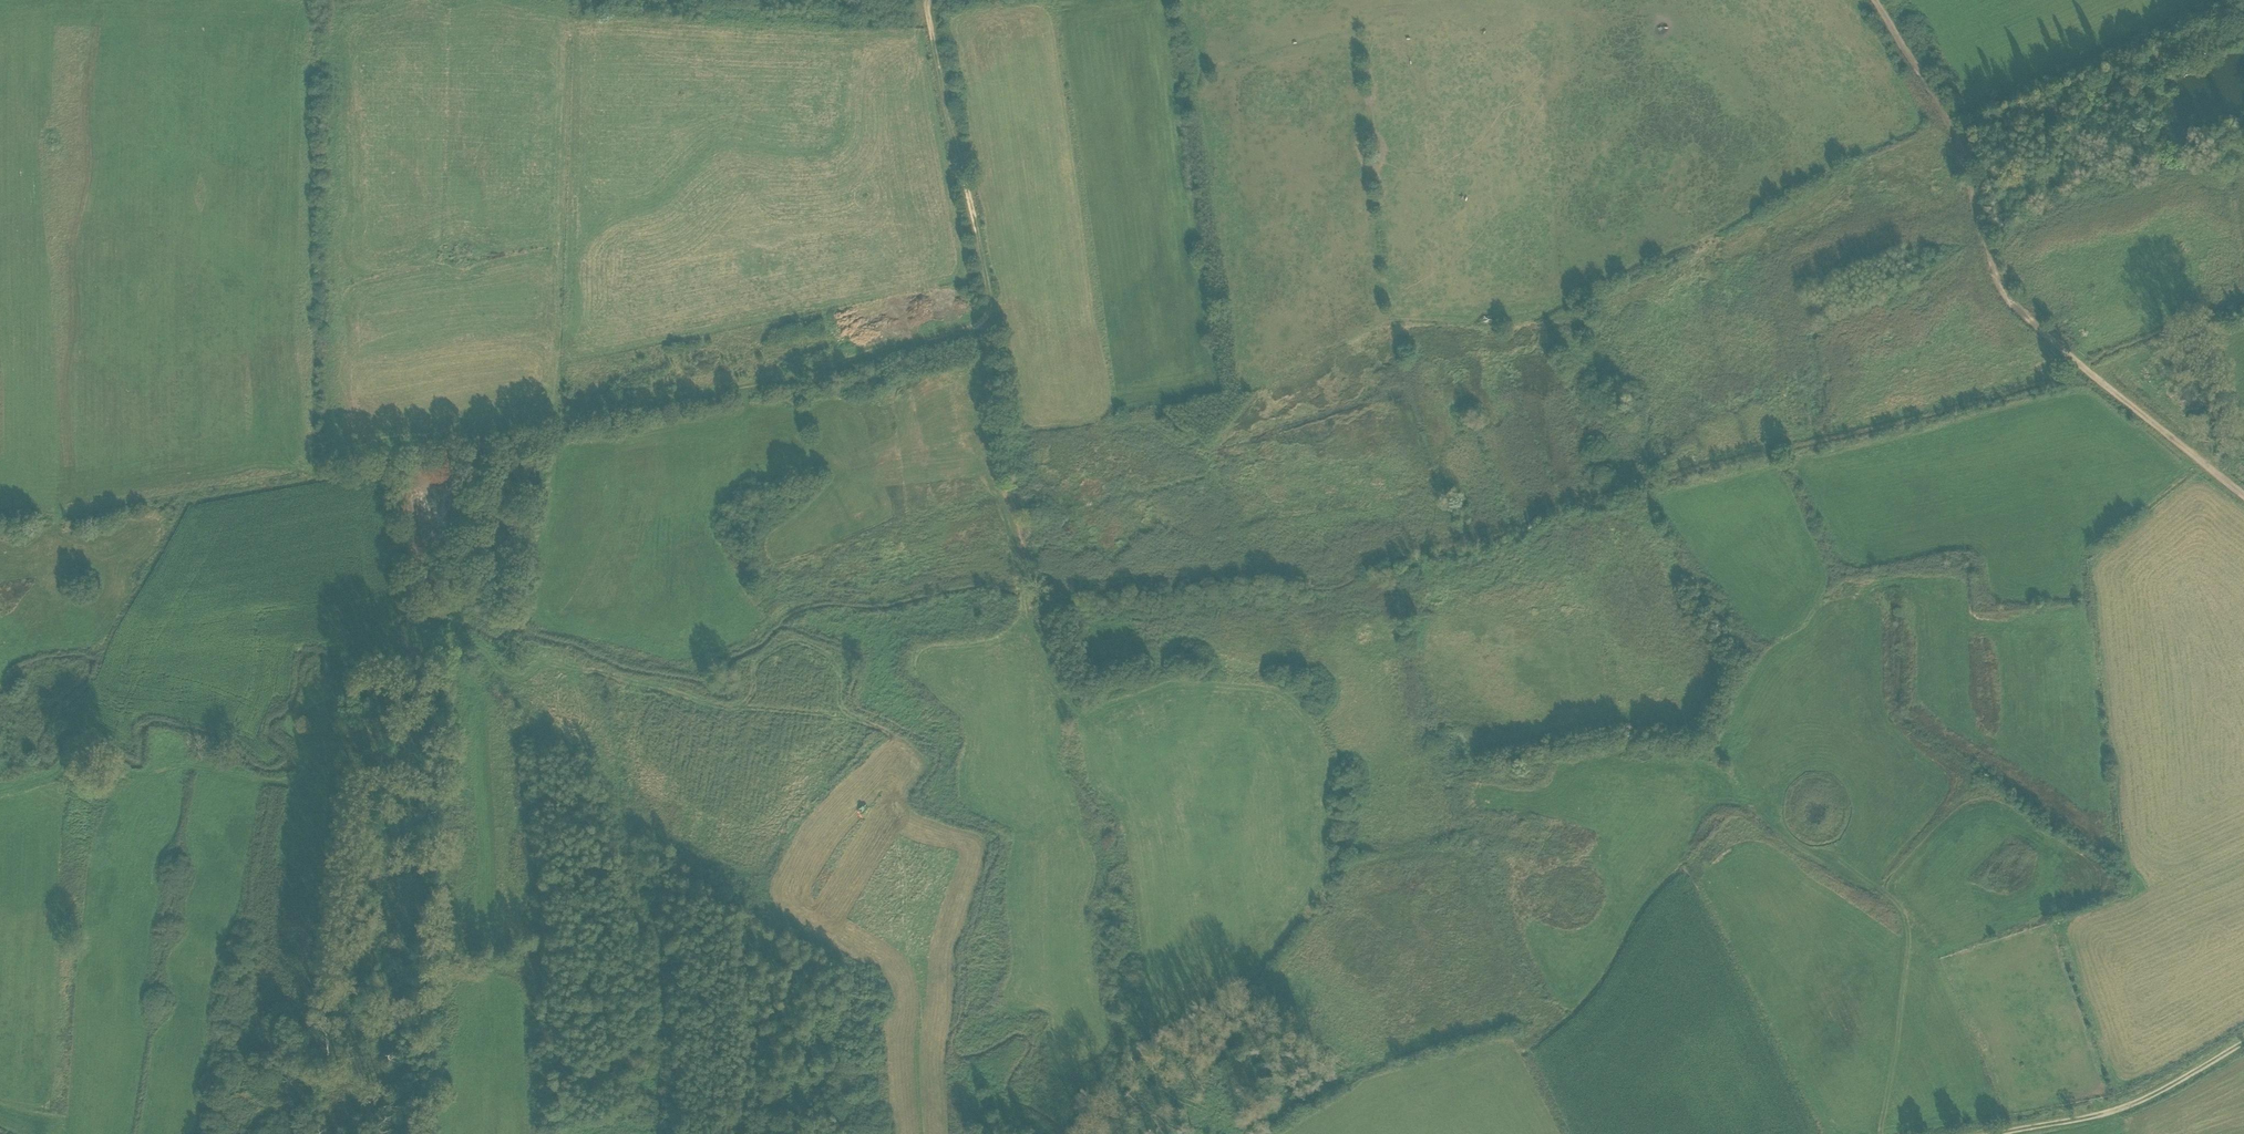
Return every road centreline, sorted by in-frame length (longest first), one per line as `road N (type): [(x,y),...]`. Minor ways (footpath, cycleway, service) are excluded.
road 1 (track): [(2243,498),(2006,299),(1949,119),(1875,0)]
road 2 (track): [(990,319),(925,0)]
road 3 (track): [(2243,1048),(2122,1108),(1994,1133)]
road 4 (track): [(1020,558),(982,442),(990,319)]

